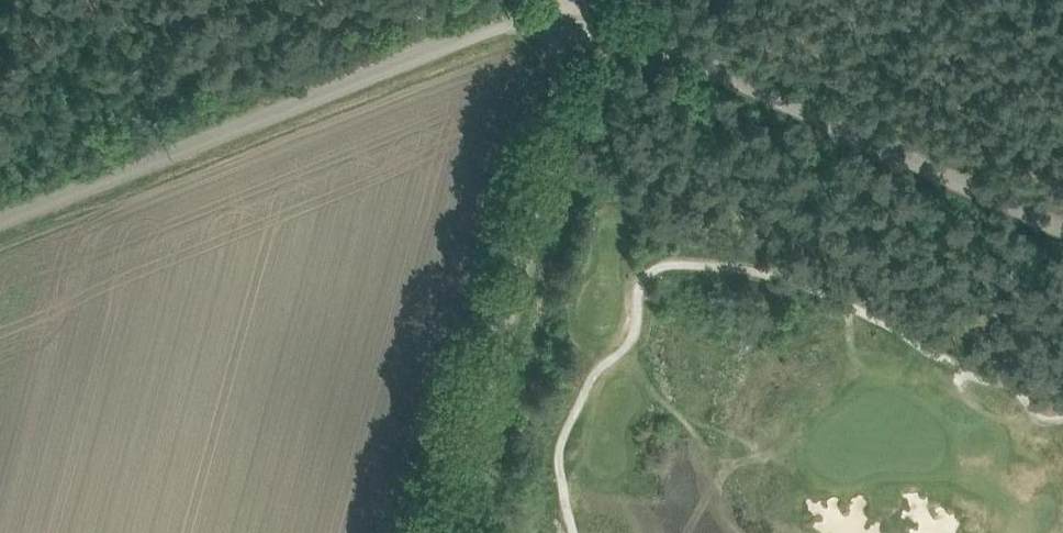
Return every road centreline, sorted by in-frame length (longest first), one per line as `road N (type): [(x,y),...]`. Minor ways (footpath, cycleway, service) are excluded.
road 1 (unclassified): [(0,225),(577,0)]
road 2 (unclassified): [(577,0),(569,80),(443,532)]
road 3 (unclassified): [(1062,222),(577,0)]

